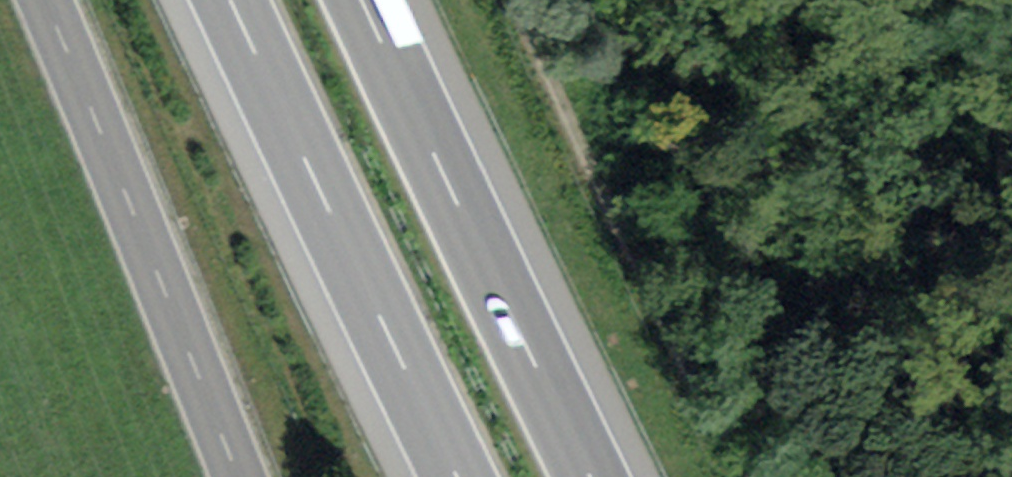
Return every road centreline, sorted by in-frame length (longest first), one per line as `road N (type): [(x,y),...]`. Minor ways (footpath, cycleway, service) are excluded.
road 1 (track): [(783,476),(695,334),(527,0)]
road 2 (motorway): [(230,0),(460,476)]
road 3 (motorway): [(589,476),(360,0)]
road 4 (secondary): [(237,476),(42,0)]

